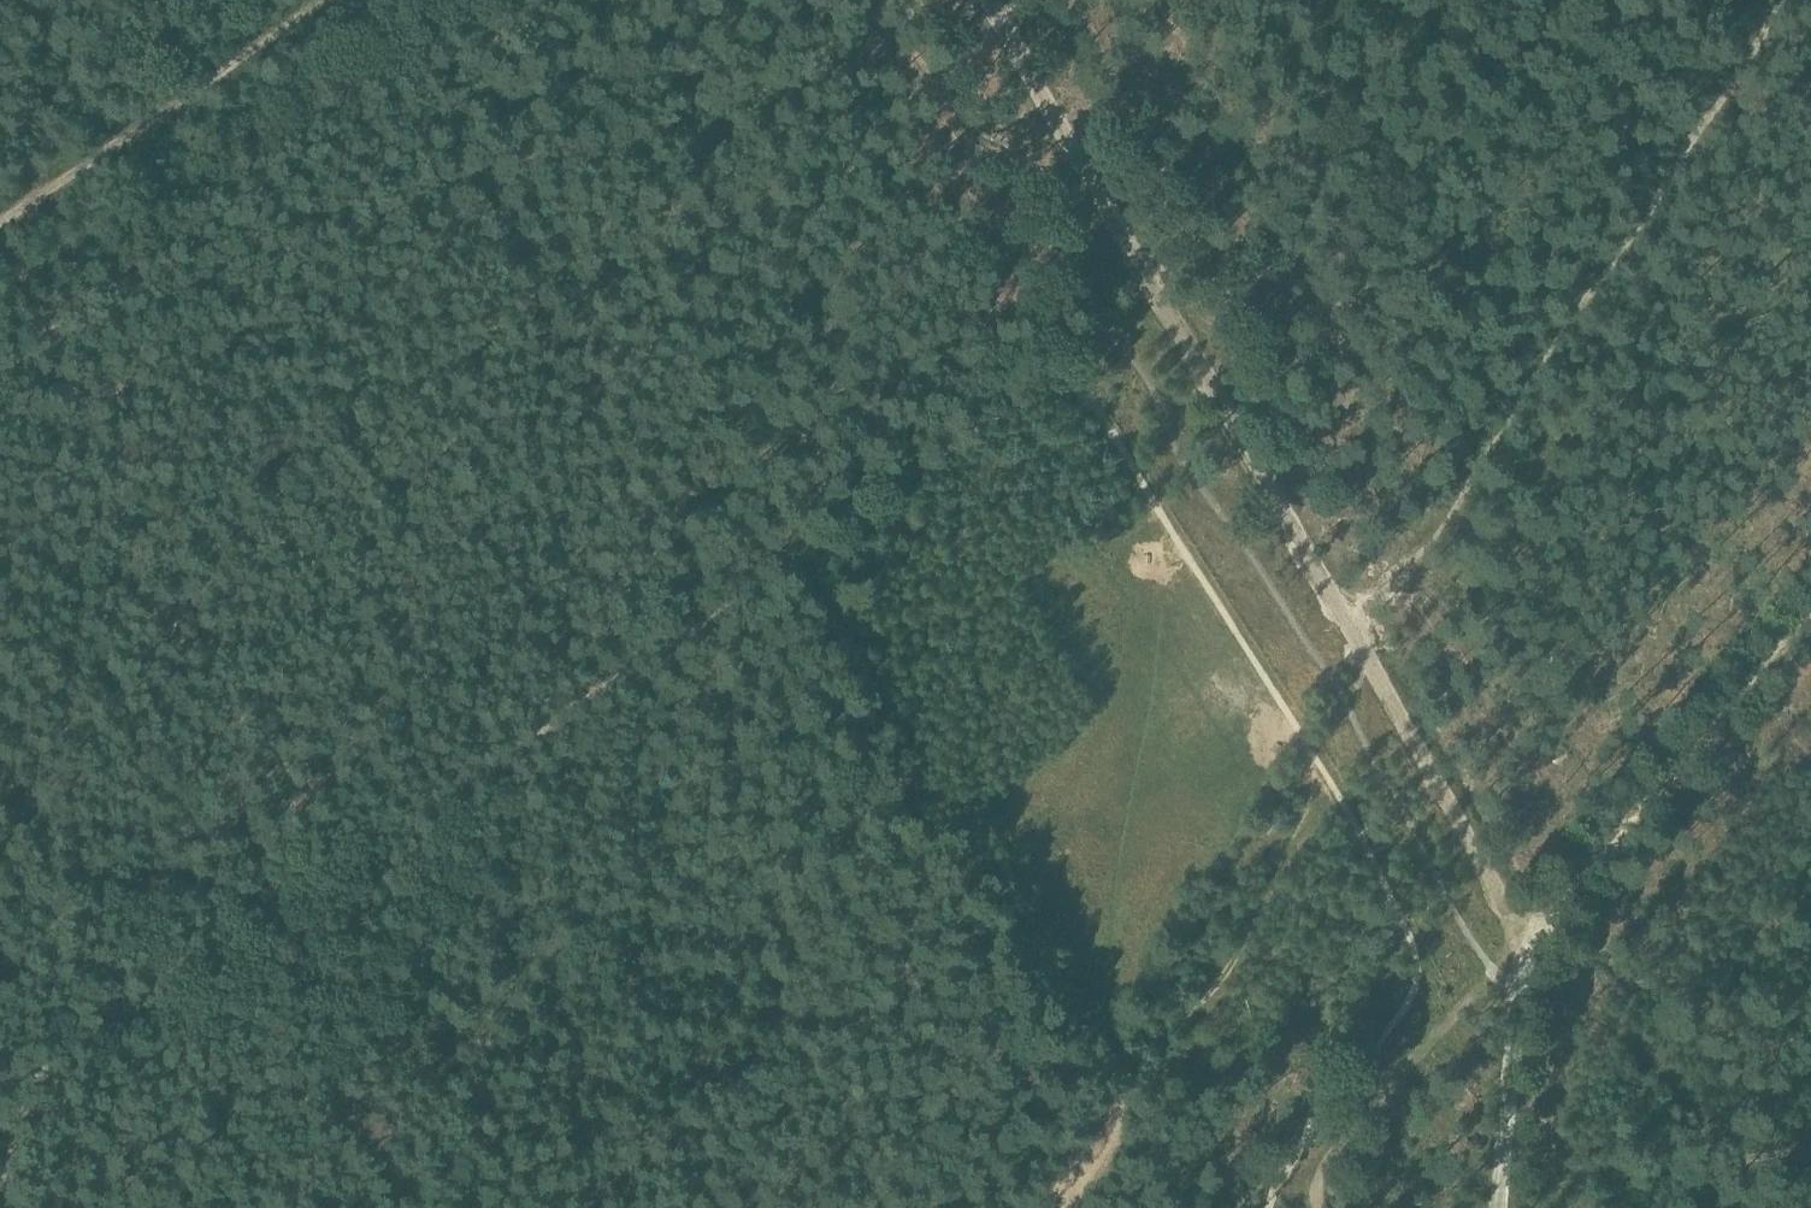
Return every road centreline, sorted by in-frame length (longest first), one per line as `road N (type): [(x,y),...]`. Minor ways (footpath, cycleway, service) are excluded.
road 1 (track): [(993,0),(1361,640)]
road 2 (track): [(1329,783),(1296,824),(1224,980),(1131,1067),(1051,1207)]
road 3 (track): [(1537,946),(1556,907),(1810,605)]
road 4 (track): [(1361,640),(1537,946)]
road 5 (track): [(1810,1144),(1502,1192)]
road 6 (track): [(1523,986),(1465,1011),(1315,1182)]
road 7 (track): [(1502,1192),(1523,986)]

